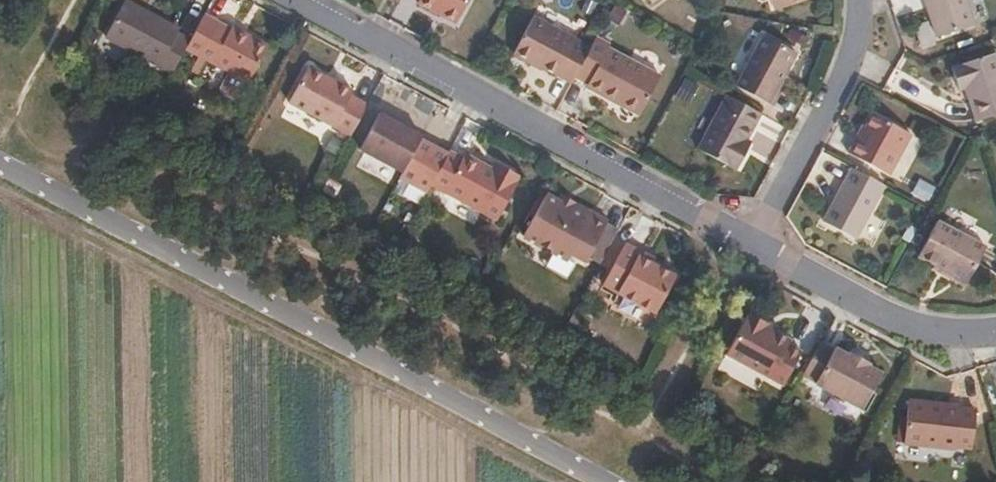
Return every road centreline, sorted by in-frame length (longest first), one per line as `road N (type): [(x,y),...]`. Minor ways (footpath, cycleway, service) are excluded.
road 1 (residential): [(0,165),(601,481)]
road 2 (residential): [(306,0),(752,244)]
road 3 (residential): [(752,244),(846,68),(860,0)]
road 4 (residential): [(752,244),(900,323),(995,331)]

